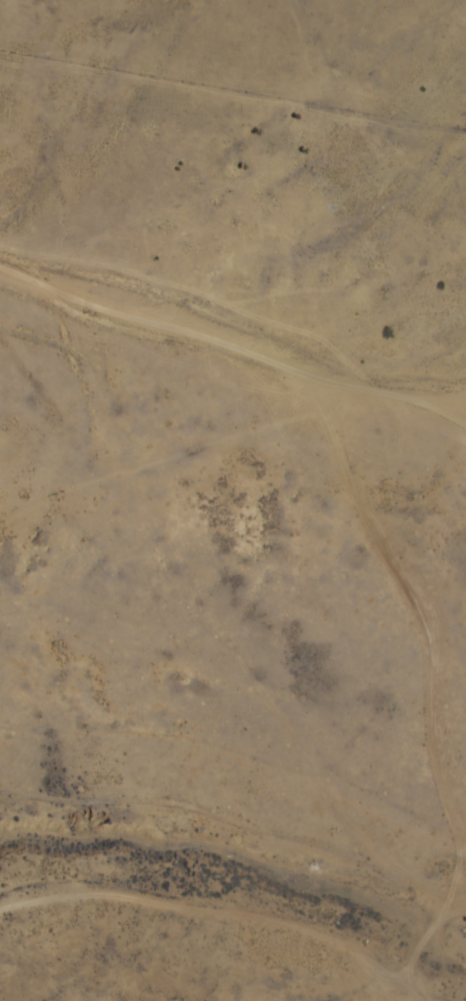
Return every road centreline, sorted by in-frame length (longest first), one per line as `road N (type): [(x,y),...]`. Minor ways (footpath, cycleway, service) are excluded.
road 1 (track): [(465,345),(243,334),(0,266)]

